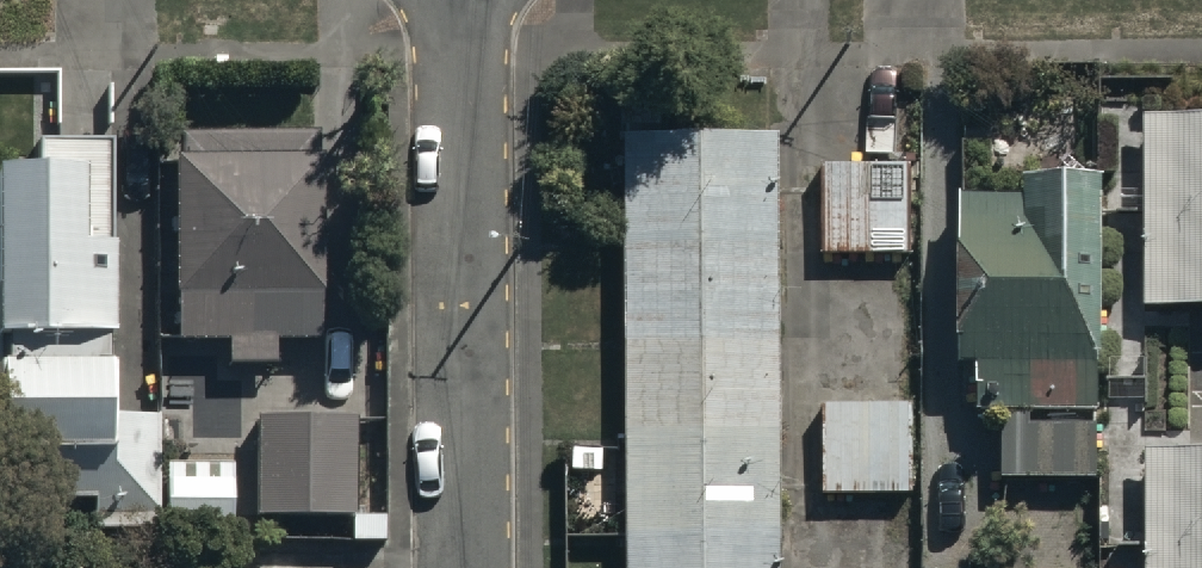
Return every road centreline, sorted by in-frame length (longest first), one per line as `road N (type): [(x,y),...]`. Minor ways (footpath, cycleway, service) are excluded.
road 1 (residential): [(467,0),(469,567)]

